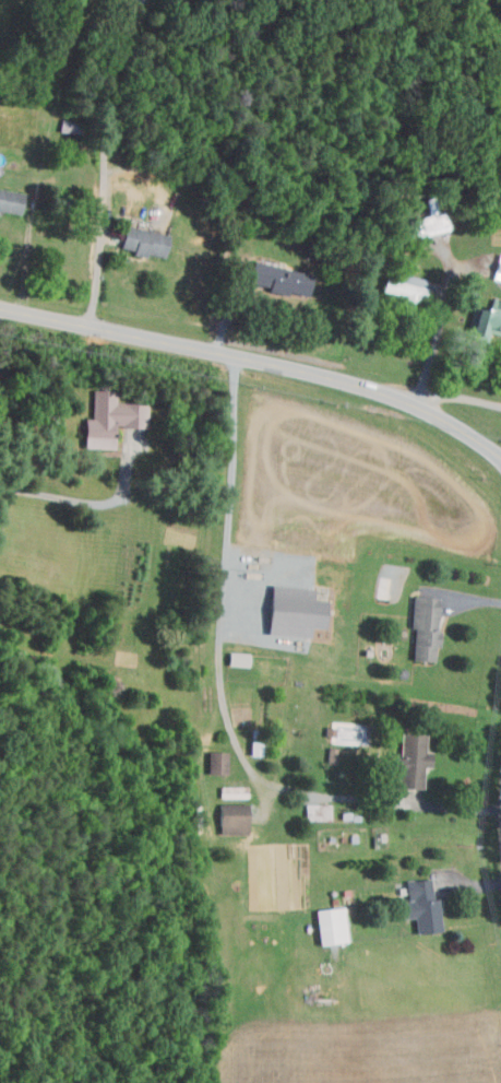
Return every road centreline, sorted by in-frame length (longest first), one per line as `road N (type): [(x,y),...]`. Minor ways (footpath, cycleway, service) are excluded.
road 1 (tertiary): [(500,458),(379,395),(0,312)]

